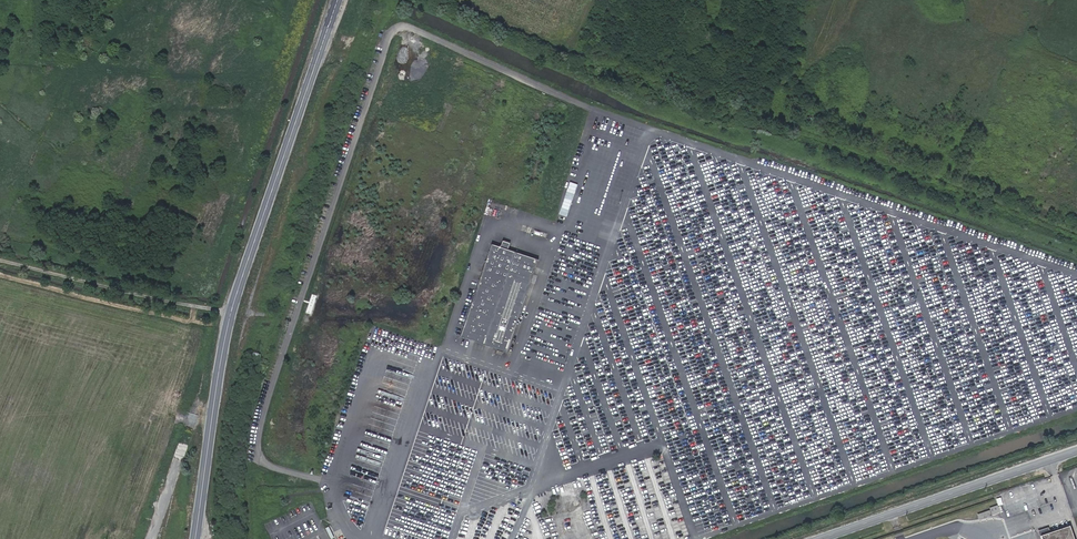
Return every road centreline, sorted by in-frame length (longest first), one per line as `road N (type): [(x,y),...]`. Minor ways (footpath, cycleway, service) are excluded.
road 1 (secondary): [(196,538),(229,314),(338,0)]
road 2 (unclassified): [(824,538),(1076,452)]
road 3 (track): [(0,261),(229,314)]

